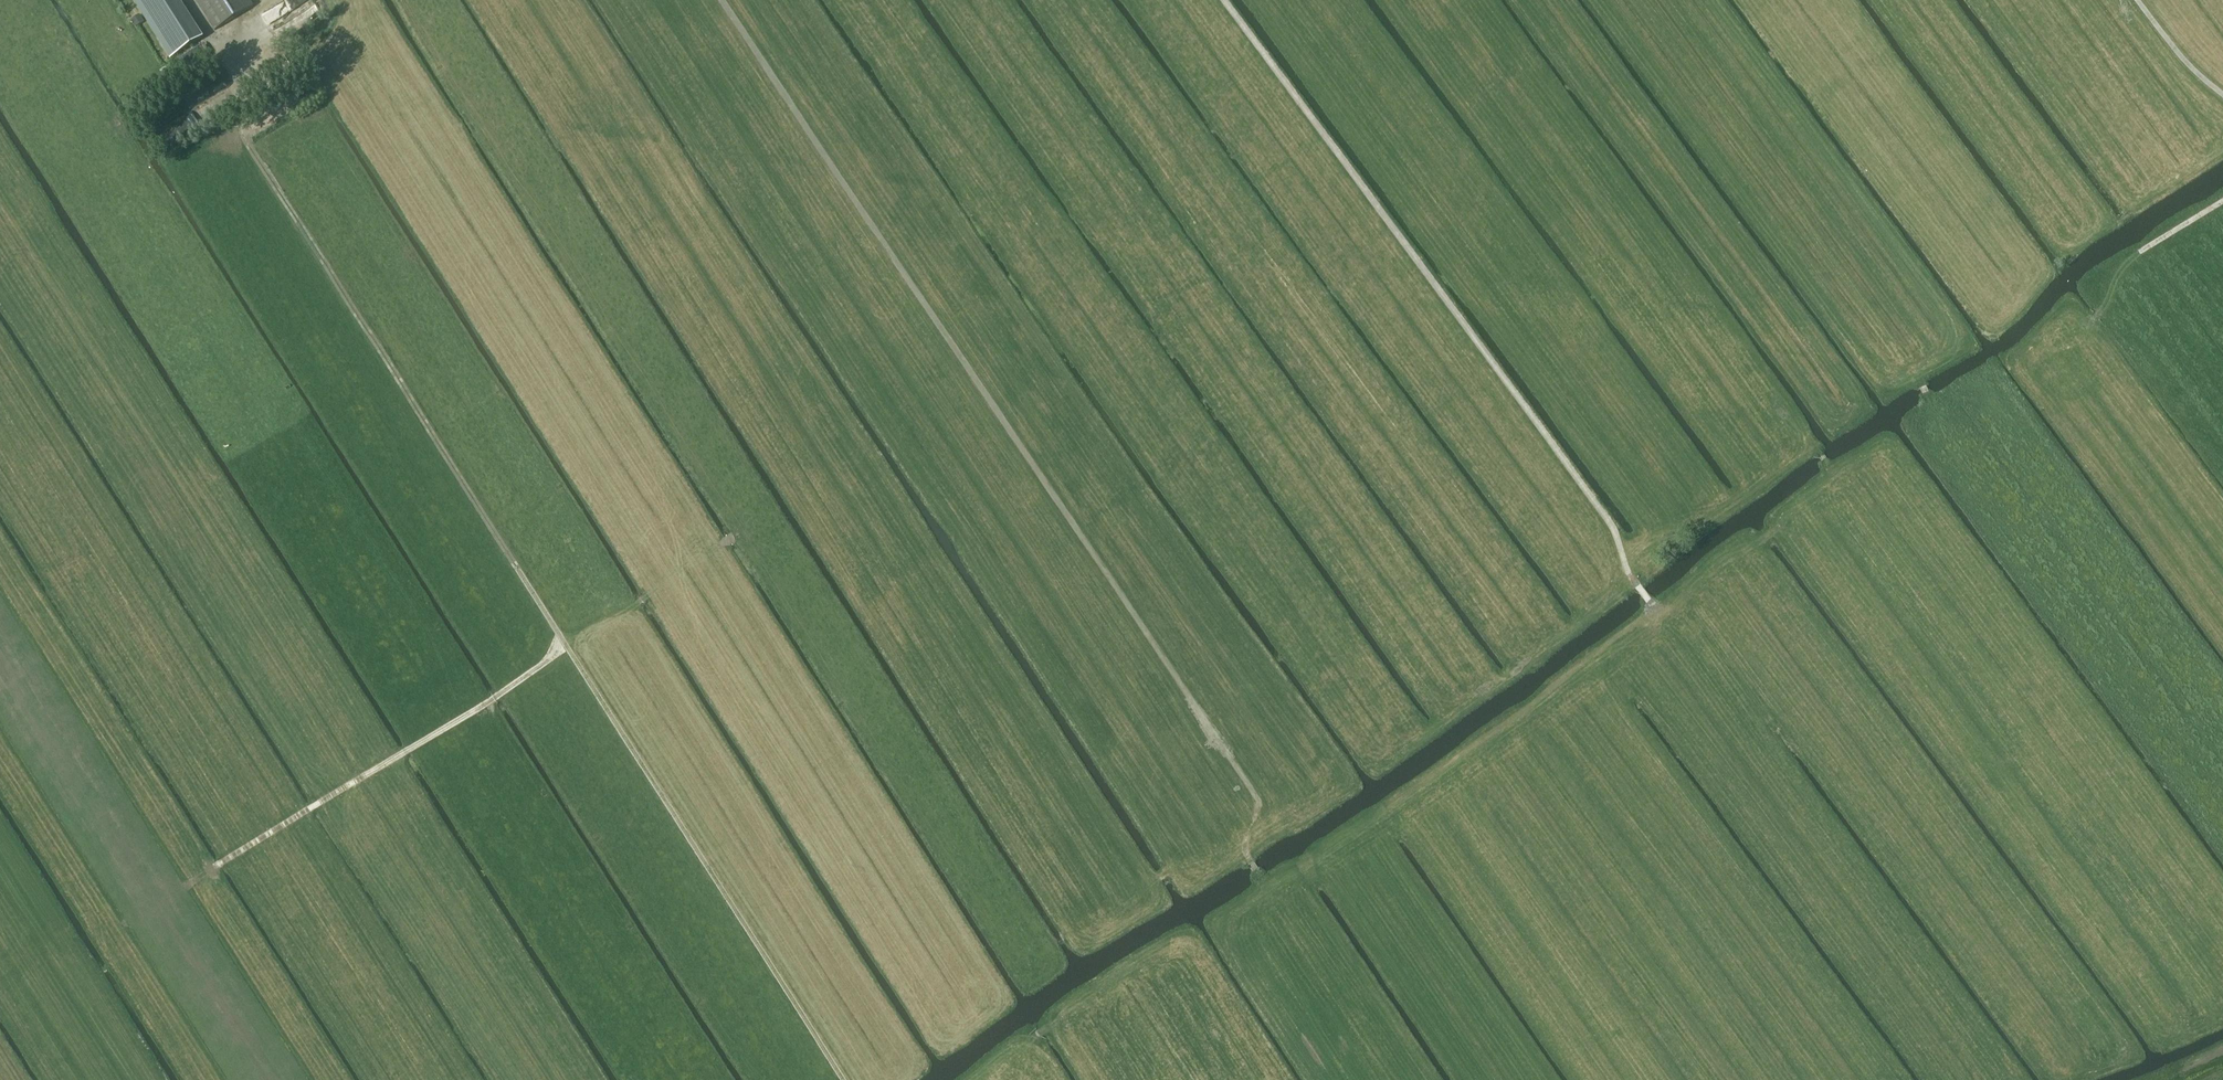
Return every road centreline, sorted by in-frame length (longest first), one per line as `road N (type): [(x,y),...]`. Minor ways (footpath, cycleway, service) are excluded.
road 1 (track): [(843,1079),(248,145)]
road 2 (track): [(1259,876),(1244,843),(1259,803),(722,0)]
road 3 (track): [(1651,605),(1613,528),(1222,0)]
road 4 (track): [(565,645),(197,883)]
road 5 (track): [(2222,94),(2180,56),(2139,0)]

